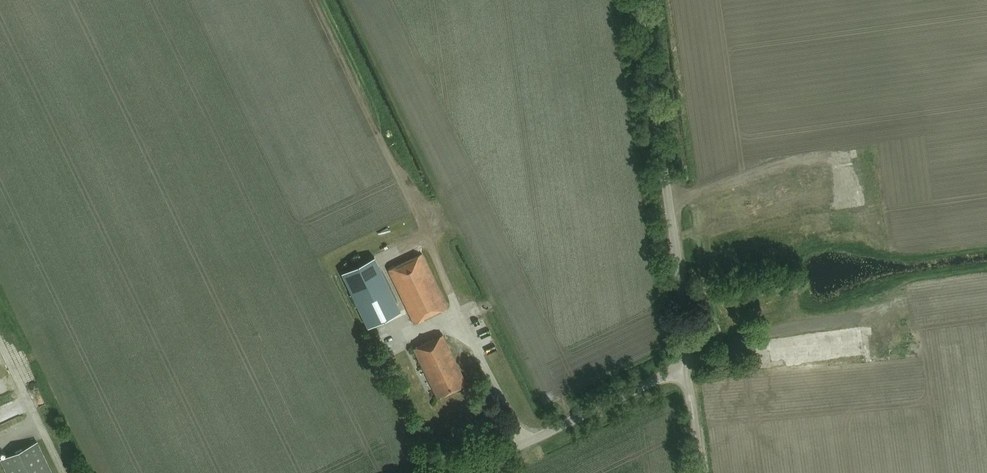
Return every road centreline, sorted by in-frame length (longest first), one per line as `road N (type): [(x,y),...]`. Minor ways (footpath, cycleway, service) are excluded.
road 1 (unclassified): [(683,367),(686,316),(641,0)]
road 2 (unclassified): [(465,472),(683,367)]

